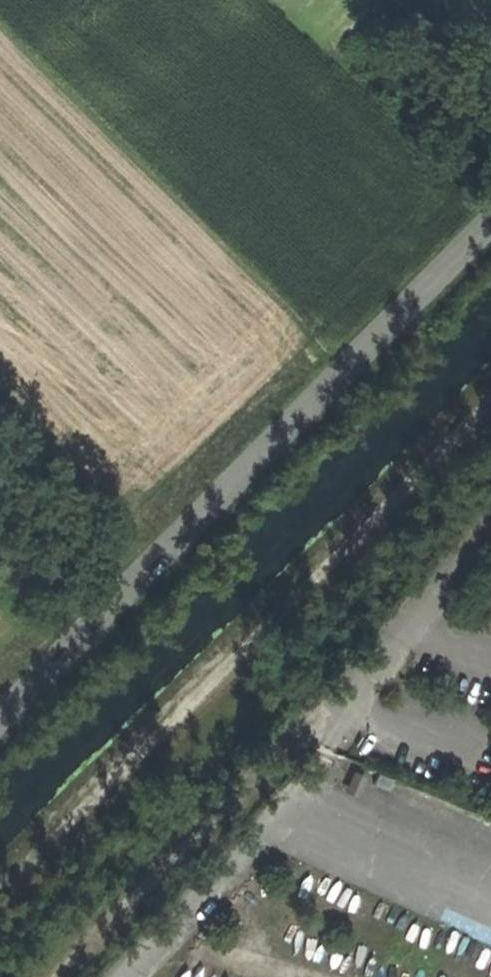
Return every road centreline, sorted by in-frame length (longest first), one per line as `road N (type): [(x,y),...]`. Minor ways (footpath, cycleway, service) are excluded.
road 1 (tertiary): [(490,221),(0,720)]
road 2 (track): [(490,395),(0,886)]
road 3 (track): [(53,976),(317,700),(354,707)]

